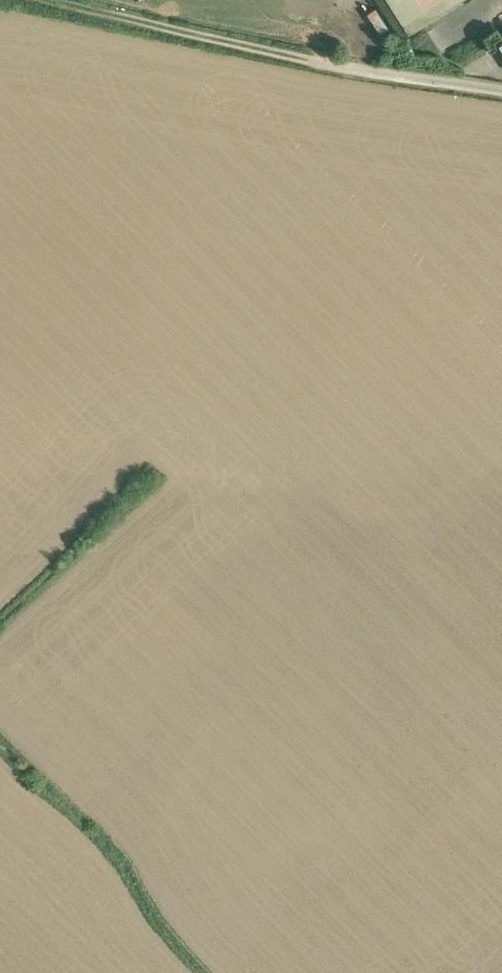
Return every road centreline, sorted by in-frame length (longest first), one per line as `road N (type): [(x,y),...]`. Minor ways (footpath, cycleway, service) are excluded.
road 1 (track): [(314,59),(60,0)]
road 2 (unclassified): [(501,90),(314,59)]

